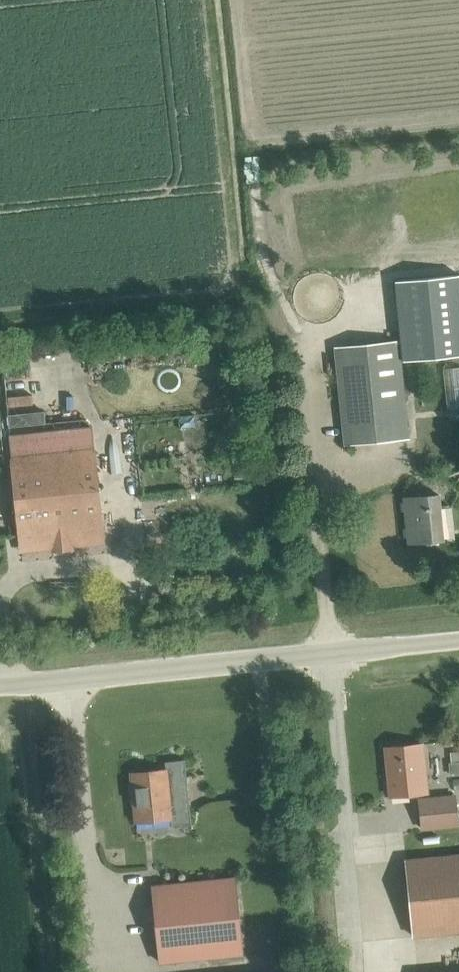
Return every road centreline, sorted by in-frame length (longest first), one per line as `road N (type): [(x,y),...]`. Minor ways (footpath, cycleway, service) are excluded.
road 1 (unclassified): [(0,685),(458,639)]

